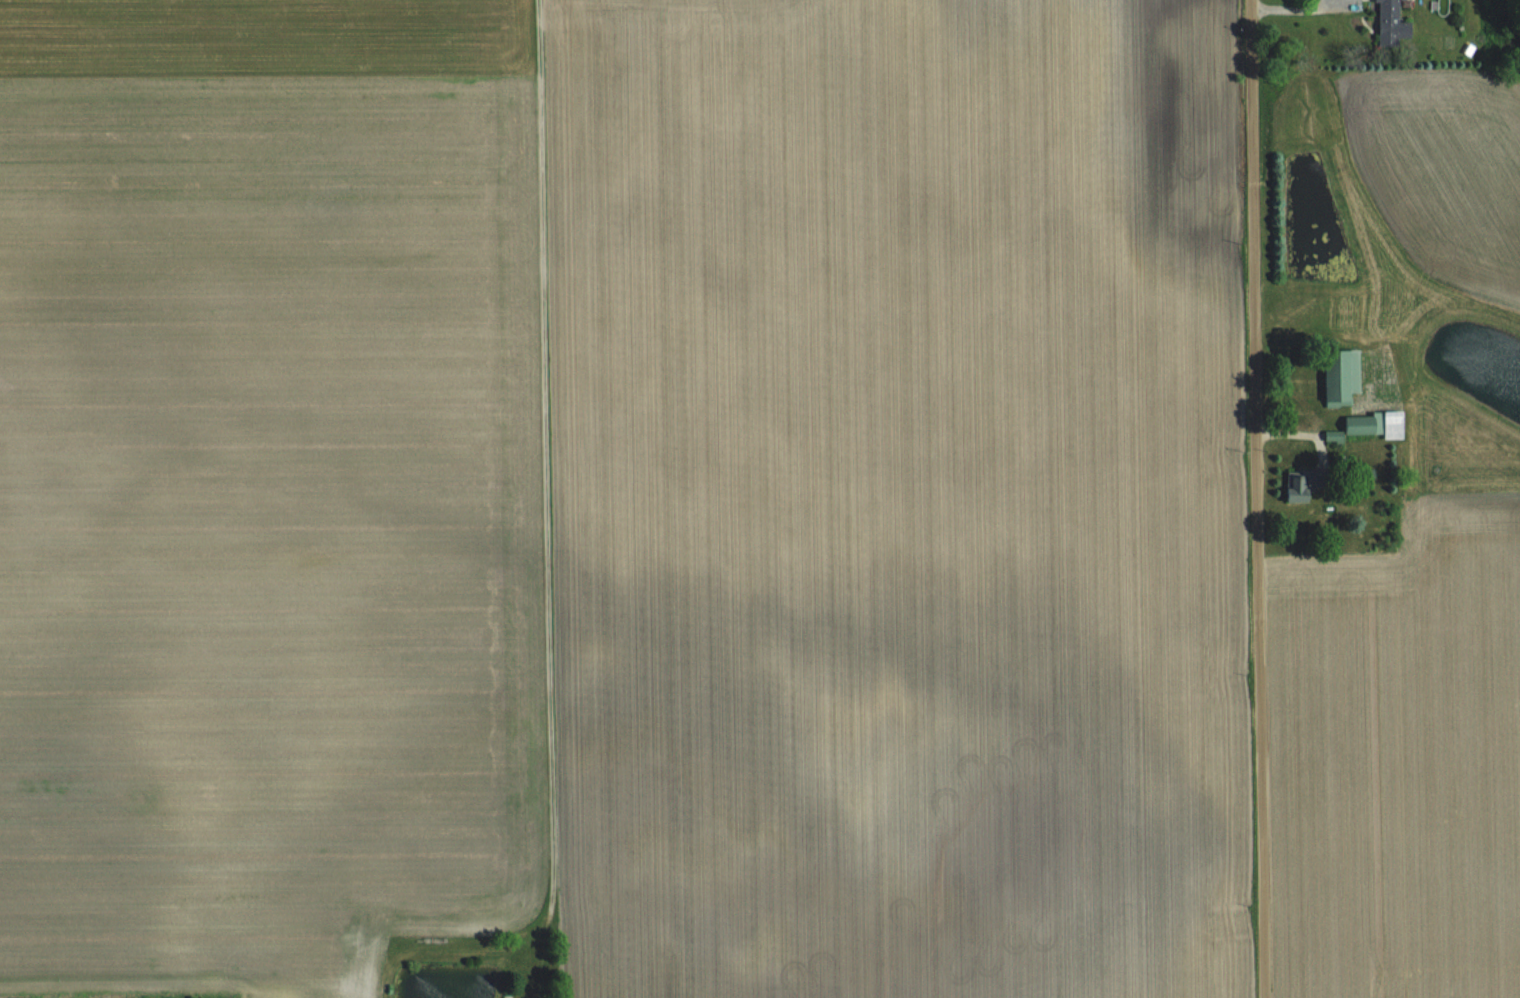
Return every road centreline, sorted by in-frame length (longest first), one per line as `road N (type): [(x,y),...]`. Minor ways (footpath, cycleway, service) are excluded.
road 1 (residential): [(1247,997),(1246,0)]

